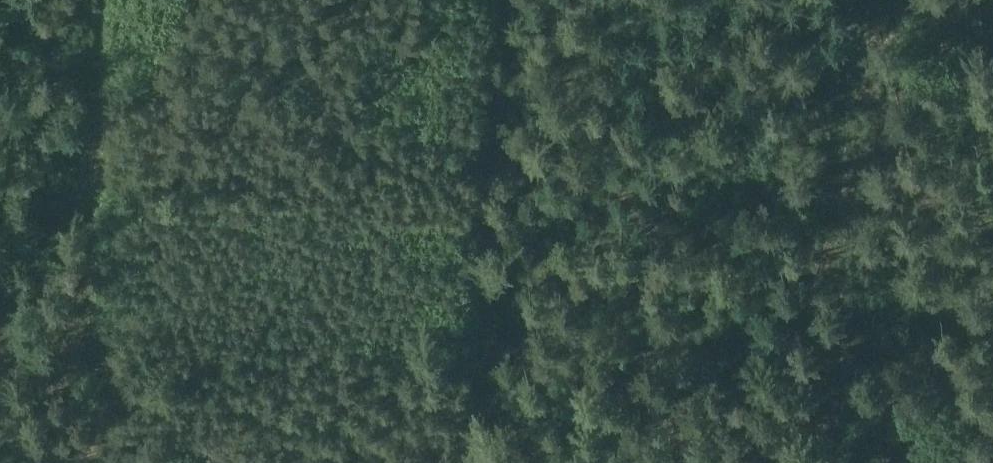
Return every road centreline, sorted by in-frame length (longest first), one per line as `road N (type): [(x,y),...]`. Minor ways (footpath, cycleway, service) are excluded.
road 1 (track): [(466,462),(491,0)]

